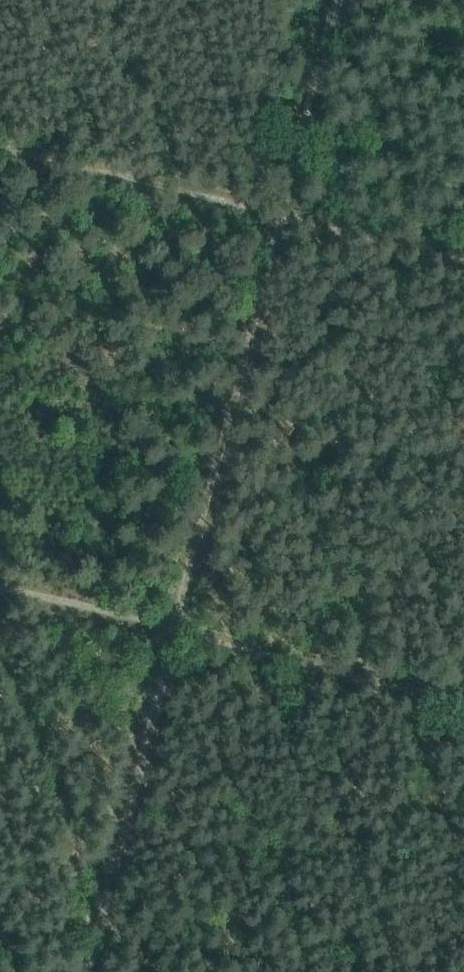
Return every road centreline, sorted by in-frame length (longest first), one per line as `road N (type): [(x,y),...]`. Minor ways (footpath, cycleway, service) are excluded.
road 1 (track): [(332,0),(280,205),(271,309),(93,971)]
road 2 (track): [(463,688),(0,574)]
road 3 (track): [(0,138),(463,251)]

